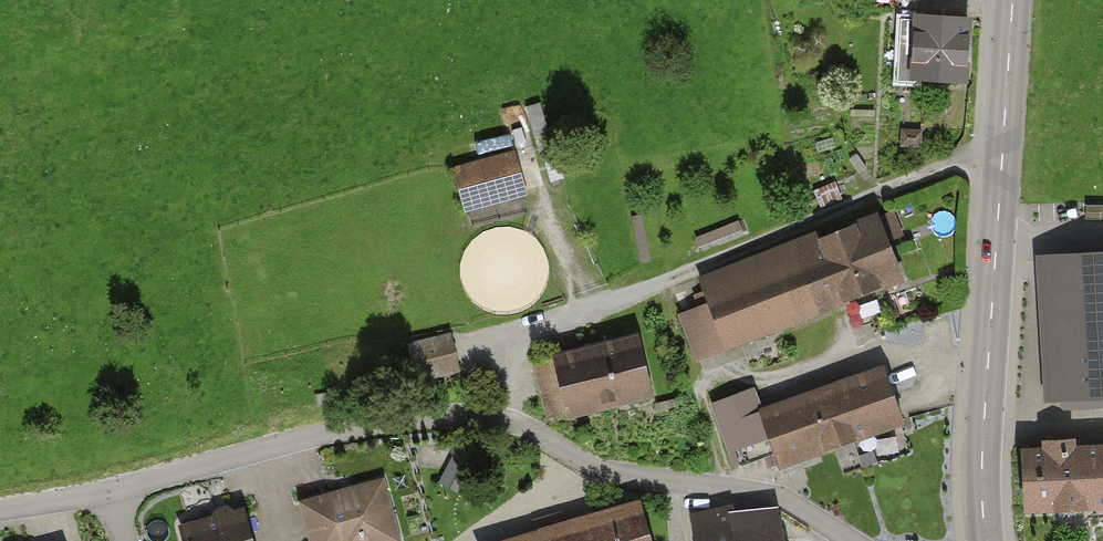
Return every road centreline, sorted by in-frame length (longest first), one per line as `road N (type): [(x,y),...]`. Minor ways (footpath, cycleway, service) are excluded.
road 1 (residential): [(126,540),(112,489),(360,424),(439,416),(522,425),(622,475),(780,497),(849,540)]
road 2 (secondary): [(1013,0),(984,429),(986,540)]

